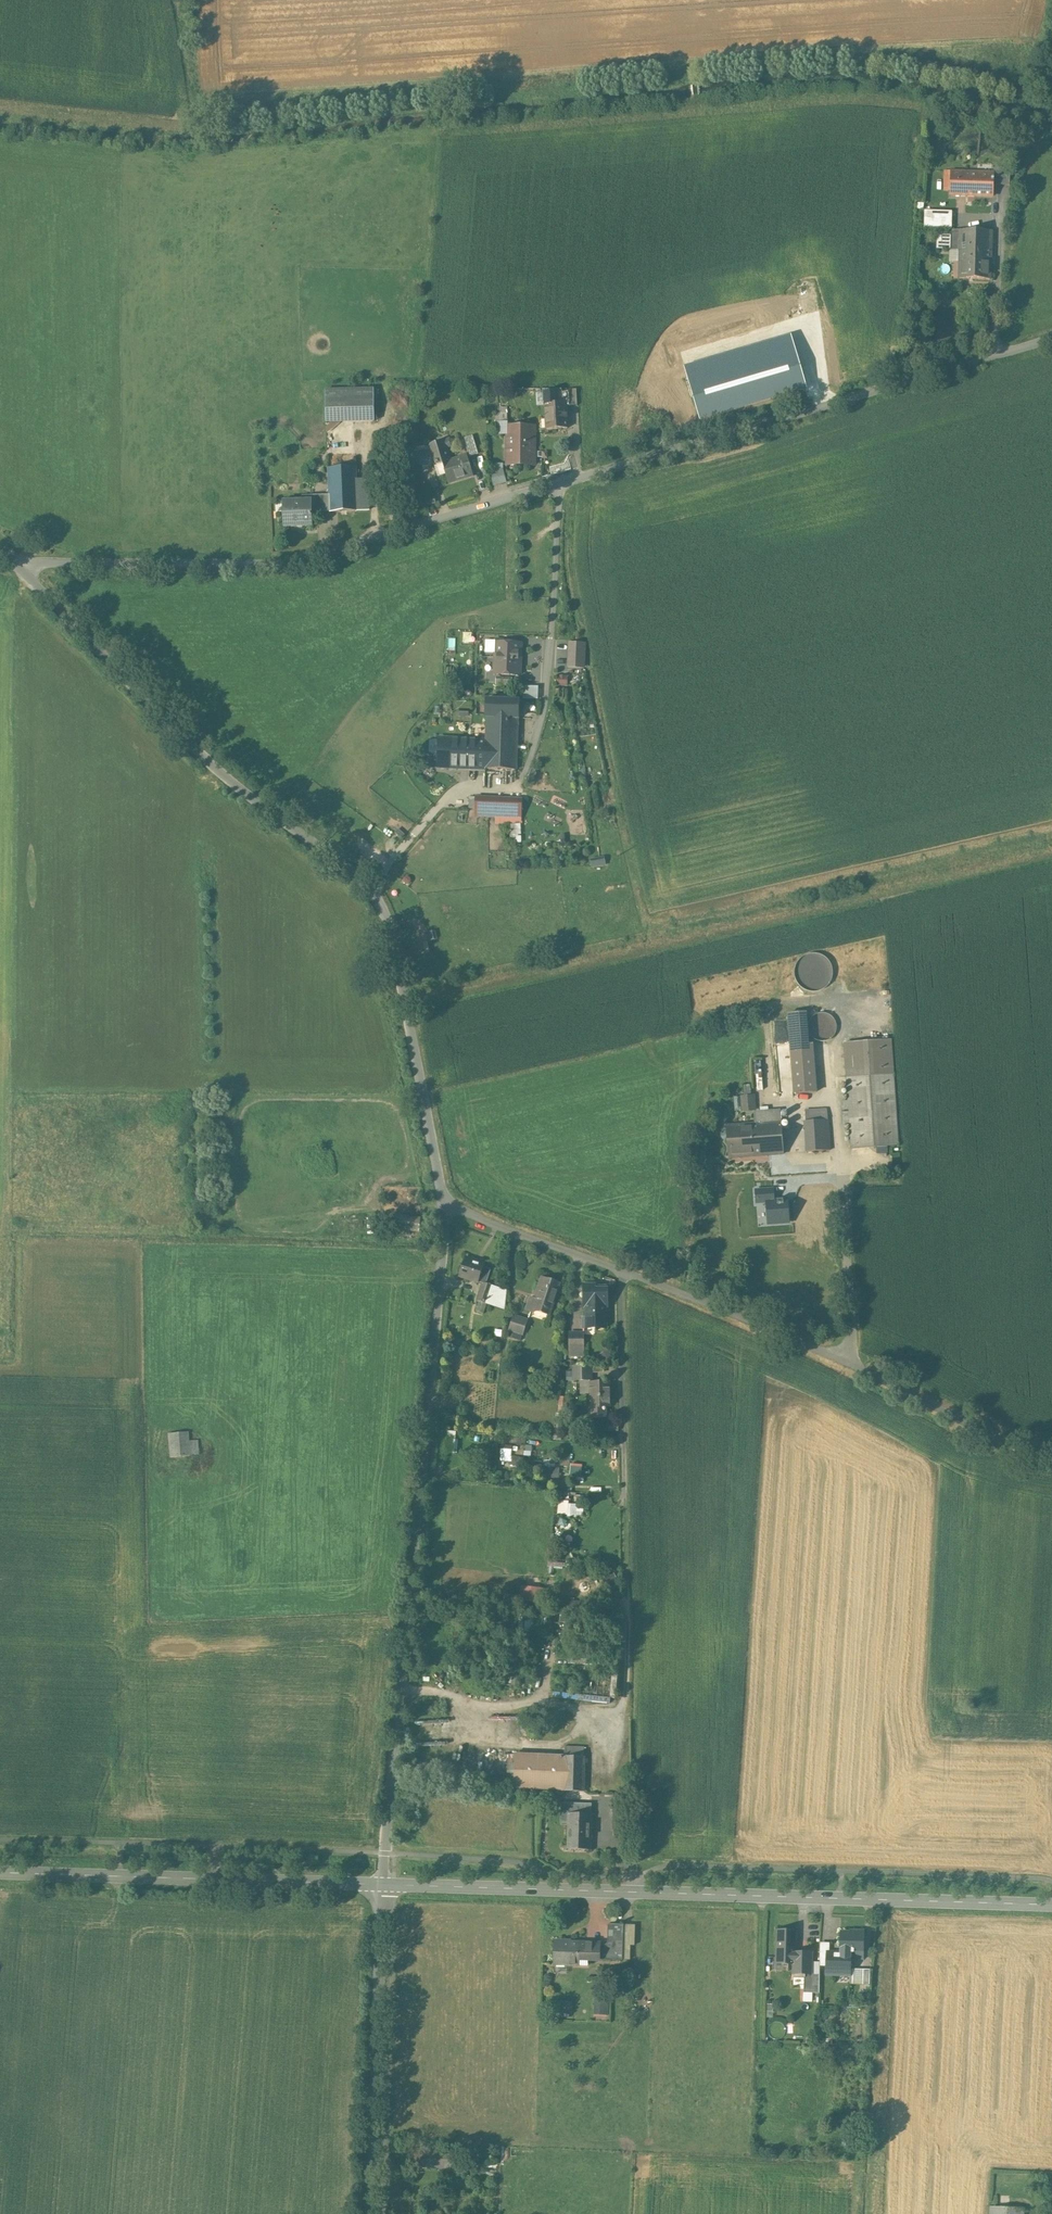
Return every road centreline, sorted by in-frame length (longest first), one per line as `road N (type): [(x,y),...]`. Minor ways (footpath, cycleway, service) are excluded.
road 1 (residential): [(1051,337),(307,556),(251,566),(18,563)]
road 2 (residential): [(446,1207),(376,894),(198,755),(18,563)]
road 3 (residential): [(383,1884),(446,1207)]
road 4 (tertiary): [(383,1884),(1051,1905)]
road 5 (unclassified): [(1051,1452),(991,1434),(756,1324),(446,1207)]
road 6 (tertiary): [(0,1873),(383,1884)]
road 7 (residential): [(373,2213),(383,1884)]

